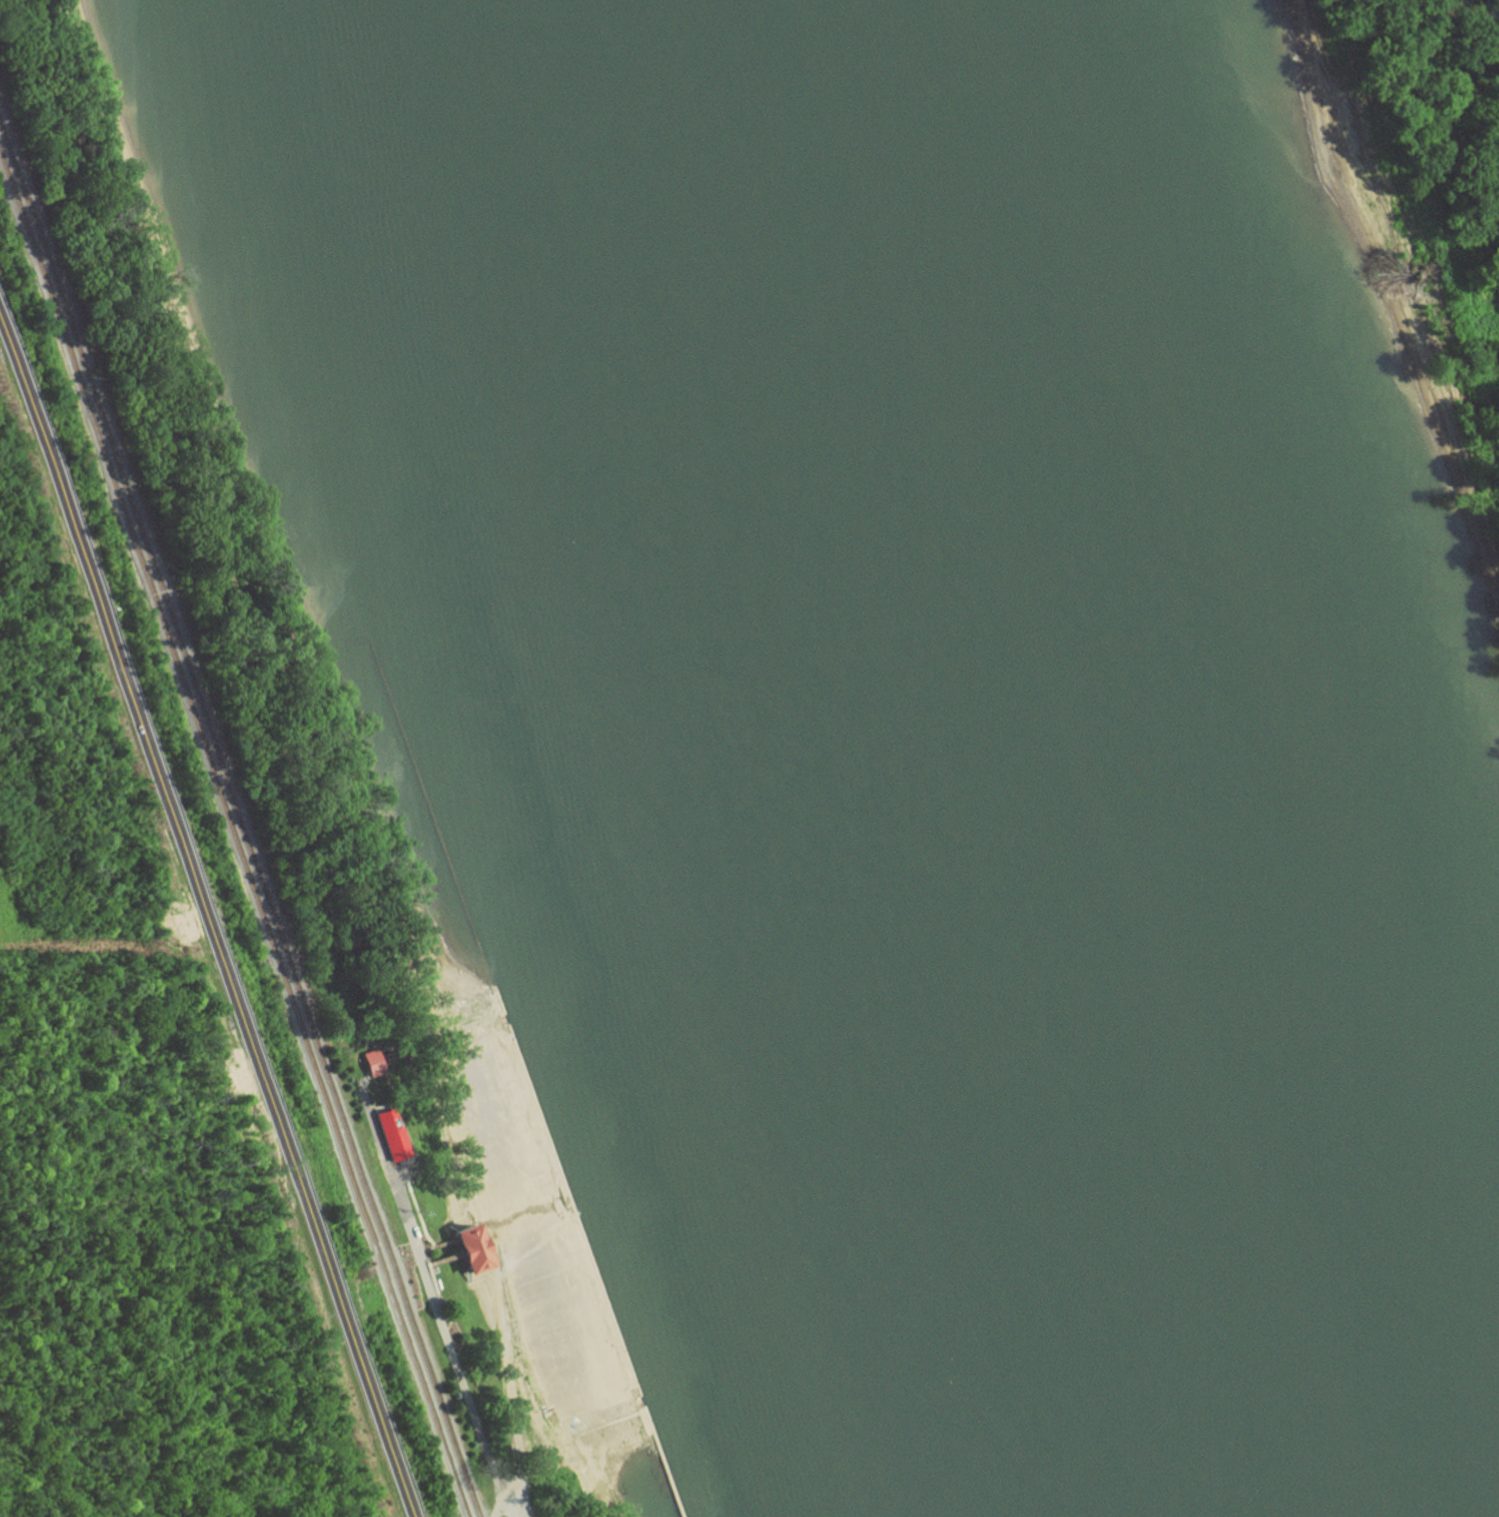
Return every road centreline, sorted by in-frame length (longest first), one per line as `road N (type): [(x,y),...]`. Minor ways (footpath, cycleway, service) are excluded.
road 1 (secondary): [(409,1516),(0,325)]

